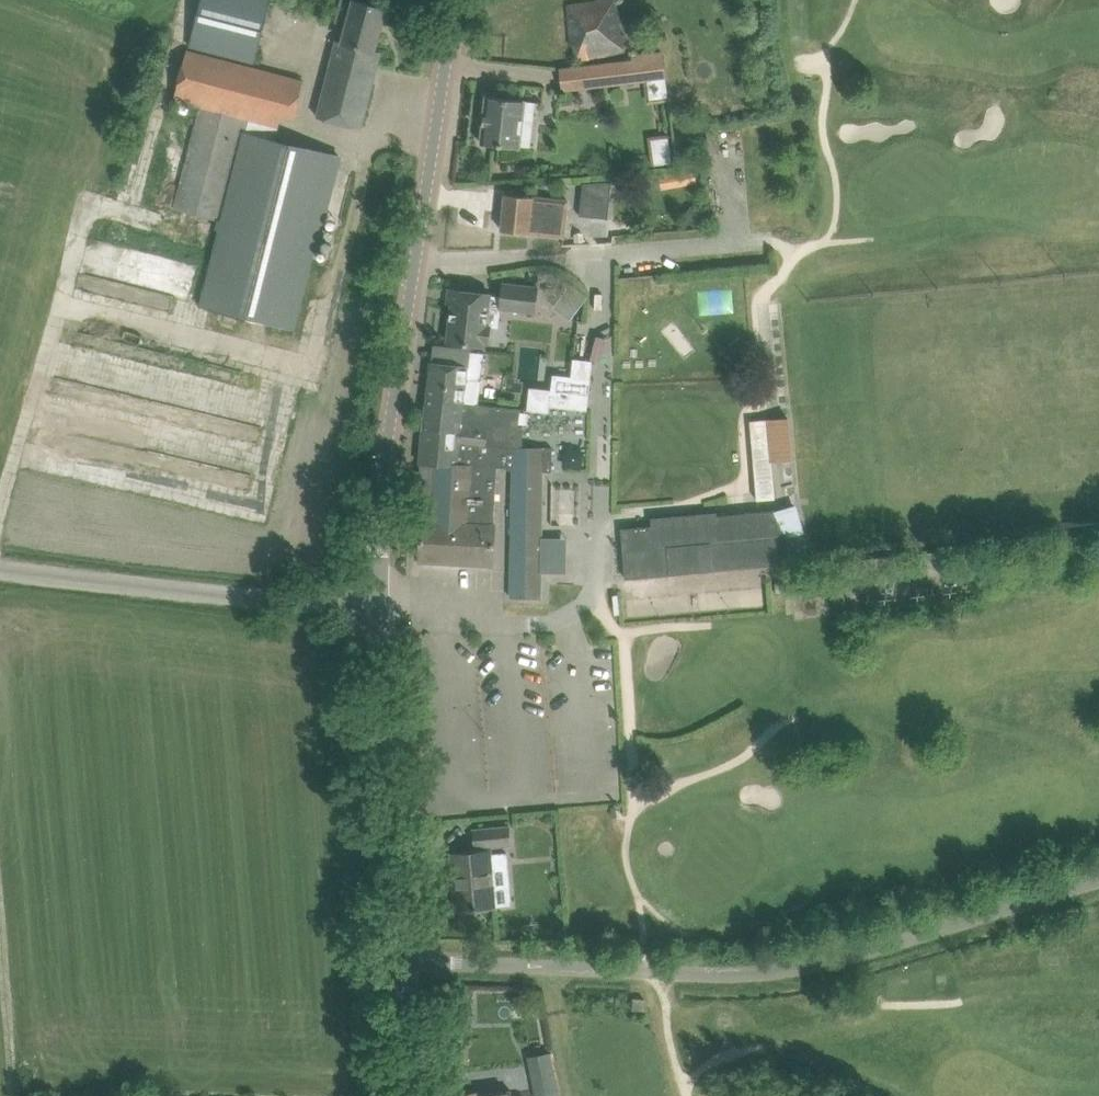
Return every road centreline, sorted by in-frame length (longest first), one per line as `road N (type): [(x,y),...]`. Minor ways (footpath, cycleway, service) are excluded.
road 1 (unclassified): [(406,959),(724,975),(795,969),(1098,880)]
road 2 (tertiary): [(377,608),(390,425),(453,0)]
road 3 (unclassified): [(377,608),(0,568)]
road 4 (tertiary): [(406,959),(377,608)]
road 5 (tertiary): [(420,1095),(406,959)]

